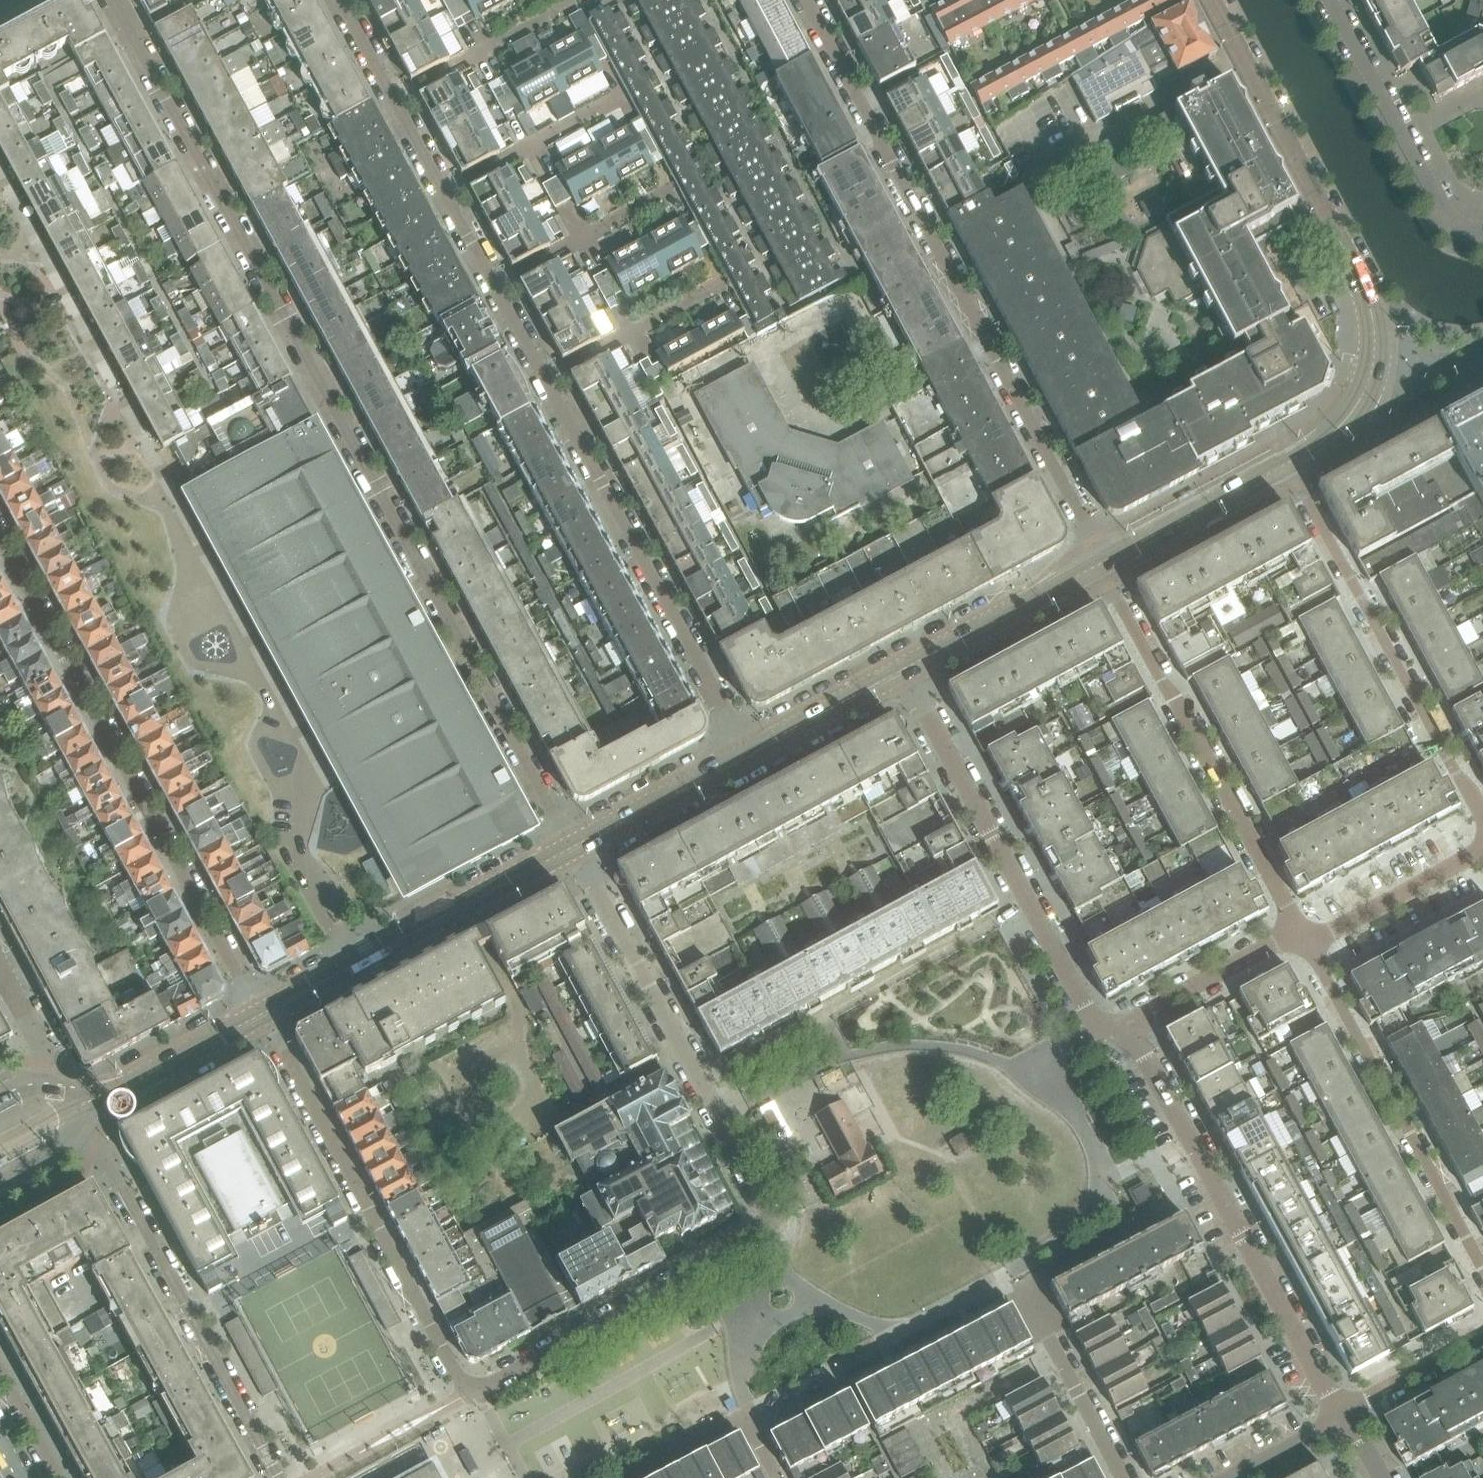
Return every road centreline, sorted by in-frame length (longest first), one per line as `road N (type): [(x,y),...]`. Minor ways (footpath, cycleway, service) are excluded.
road 1 (residential): [(260,1014),(465,1395),(774,1229),(573,846)]
road 2 (residential): [(573,846),(116,0)]
road 3 (residential): [(747,754),(341,0)]
road 4 (residential): [(807,0),(1102,563)]
road 5 (residential): [(0,532),(260,1014)]
road 6 (residential): [(1348,1418),(1314,1371),(1124,1028)]
road 7 (residential): [(1124,1028),(1111,1031),(1092,1015),(905,669)]
road 8 (residential): [(78,1104),(285,1477)]
road 9 (residential): [(1102,563),(1304,937)]
road 10 (residential): [(1210,0),(1361,282),(1373,319),(1371,376)]
road 11 (residential): [(1482,815),(1292,461)]
road 12 (residential): [(1482,1272),(1304,937)]
road 13 (residential): [(260,1014),(573,846)]
road 14 (residential): [(1327,0),(1433,196),(1464,228),(1482,231)]
road 15 (residential): [(1292,461),(1102,563)]
road 16 (residential): [(78,1104),(260,1014)]
road 17 (residential): [(1124,1028),(1304,937)]
road 18 (residential): [(1304,937),(1323,937),(1482,854)]
road 19 (residential): [(1128,1477),(1033,1303)]
road 20 (residential): [(573,846),(747,754)]
road 21 (residential): [(747,754),(905,669)]
road 22 (residential): [(78,1104),(0,961)]
road 23 (residential): [(1348,1418),(1482,1332)]
road 24 (residential): [(626,1477),(751,1412)]
road 25 (residential): [(905,669),(1019,607)]
road 26 (residential): [(1236,1477),(1348,1418)]

